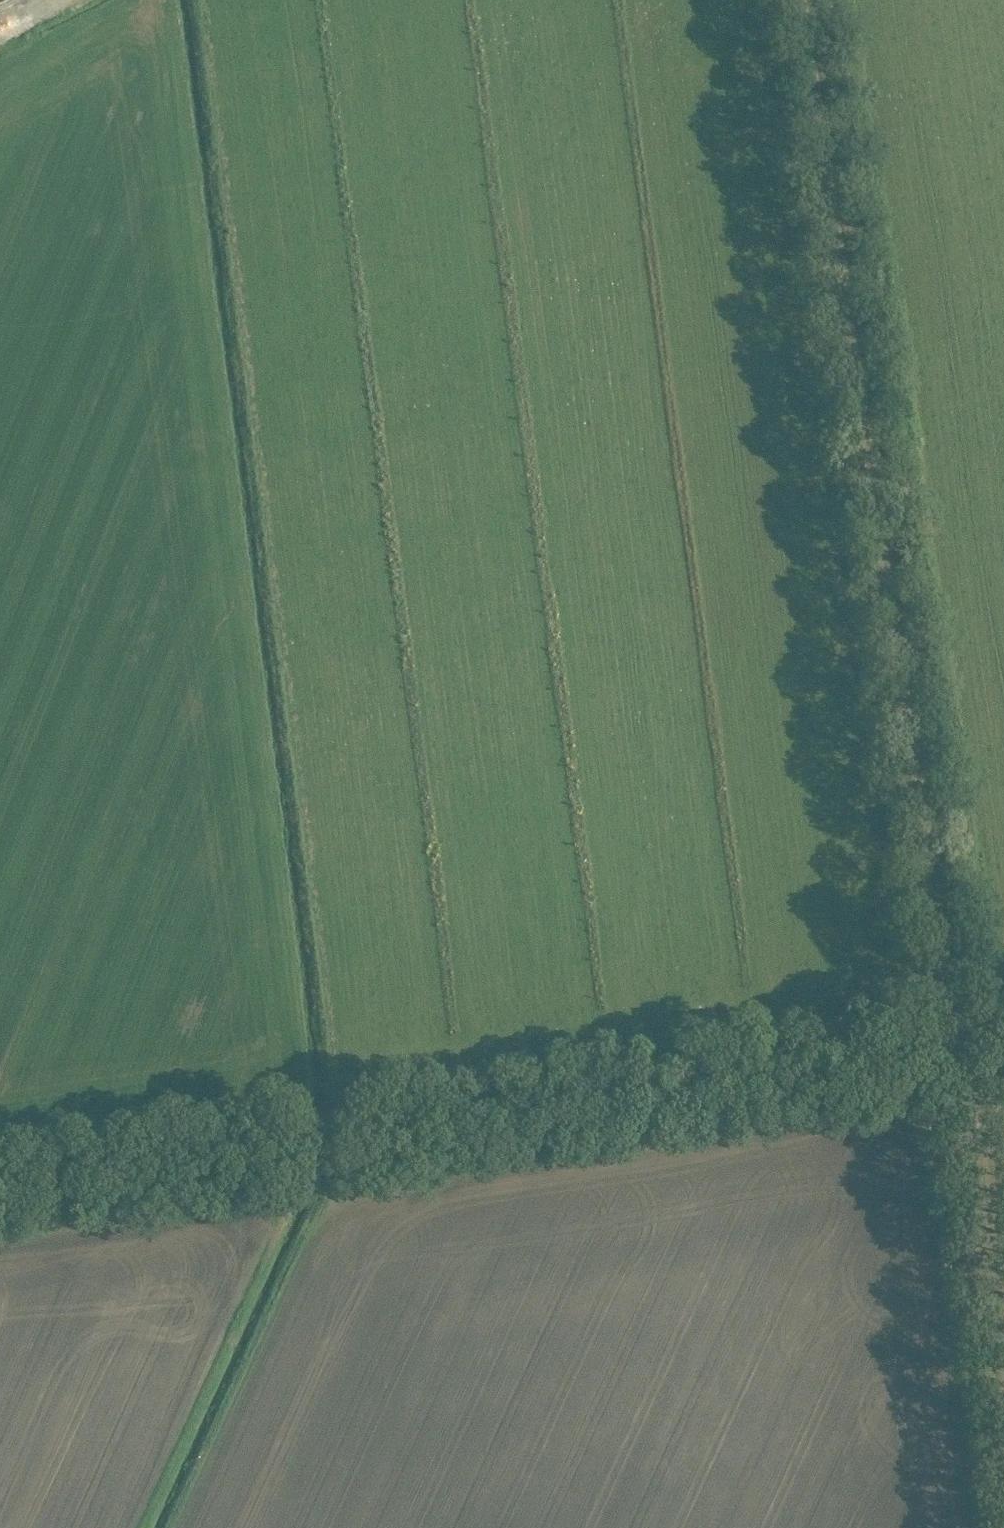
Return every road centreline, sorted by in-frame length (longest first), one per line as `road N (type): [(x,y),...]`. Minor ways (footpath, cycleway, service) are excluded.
road 1 (unclassified): [(1003,1361),(802,0)]

